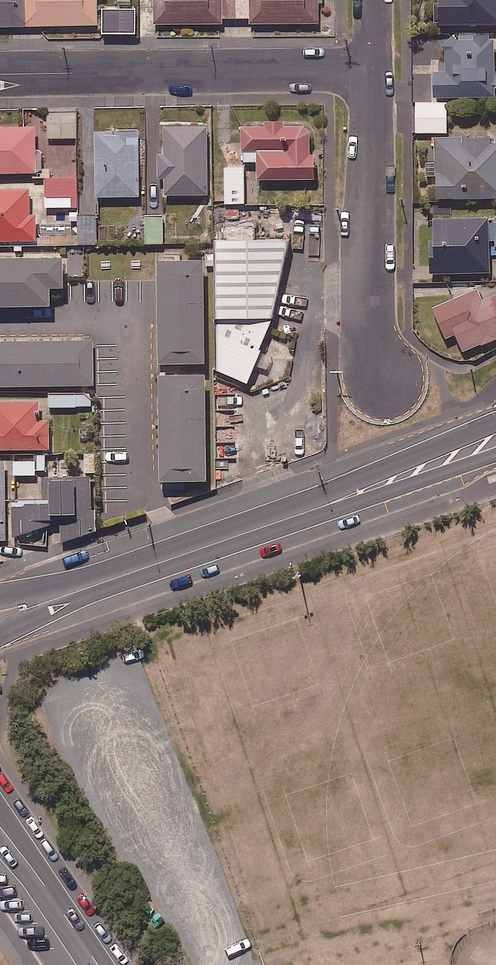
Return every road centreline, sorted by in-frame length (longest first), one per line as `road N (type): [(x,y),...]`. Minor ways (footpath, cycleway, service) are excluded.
road 1 (tertiary): [(495,442),(0,616)]
road 2 (residential): [(0,75),(375,67)]
road 3 (residential): [(375,67),(371,325),(382,373)]
road 4 (unclassified): [(0,825),(97,964)]

